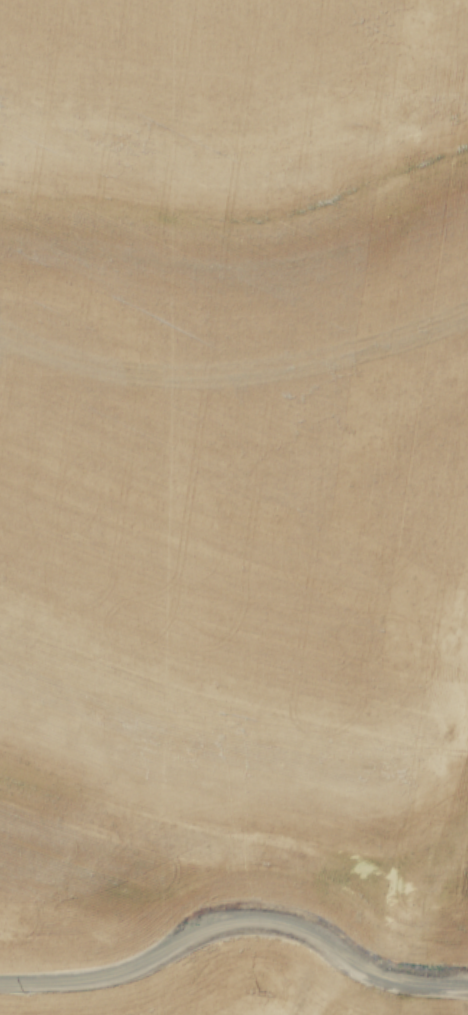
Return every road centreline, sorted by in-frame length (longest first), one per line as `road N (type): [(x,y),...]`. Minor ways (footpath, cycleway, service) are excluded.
road 1 (residential): [(467,993),(279,936),(114,972),(0,972)]

